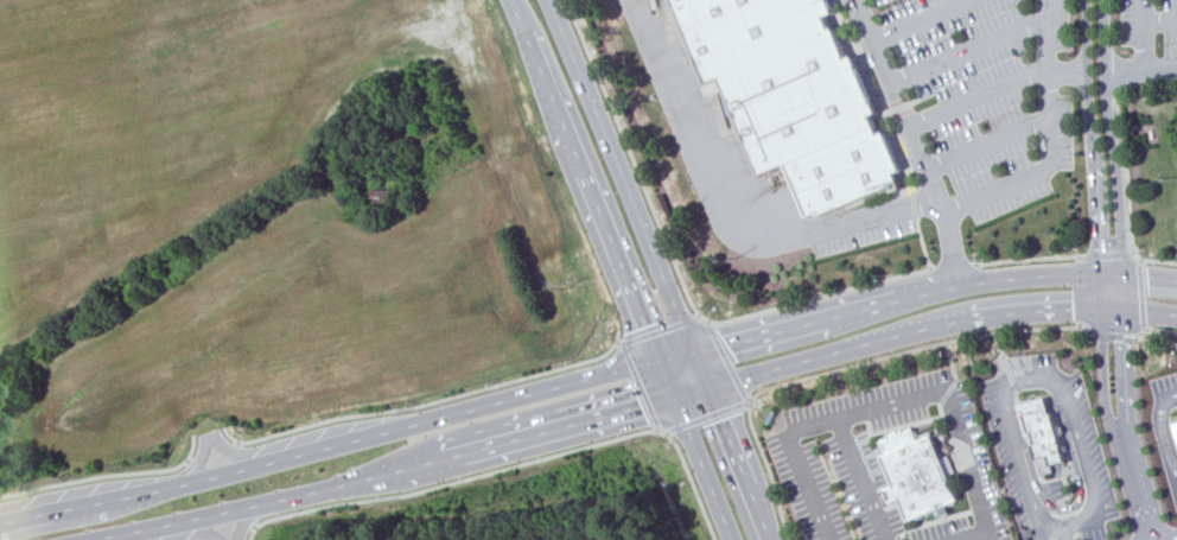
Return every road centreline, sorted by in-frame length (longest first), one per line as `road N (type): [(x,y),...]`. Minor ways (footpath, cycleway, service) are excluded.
road 1 (secondary): [(662,362),(217,476),(0,519)]
road 2 (secondary): [(98,539),(710,388)]
road 3 (tertiary): [(1176,283),(1127,277),(982,281),(662,362)]
road 4 (tertiary): [(710,388),(980,317),(1127,312)]
road 5 (secondary): [(710,388),(550,0)]
road 6 (secondary): [(509,0),(662,362)]
road 7 (residential): [(1127,312),(1105,0)]
road 8 (residential): [(1088,0),(1105,311)]
road 9 (tertiary): [(662,362),(733,539)]
road 10 (tertiary): [(773,539),(710,388)]

